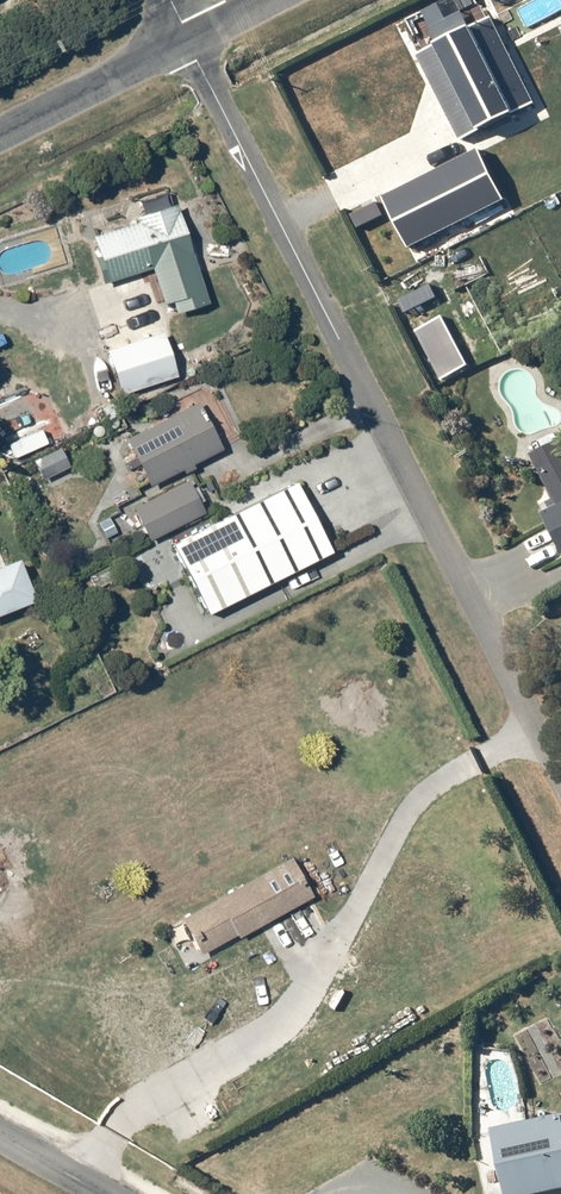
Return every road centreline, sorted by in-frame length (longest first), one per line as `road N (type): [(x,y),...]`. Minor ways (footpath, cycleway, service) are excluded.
road 1 (residential): [(194,43),(560,778)]
road 2 (residential): [(0,138),(194,43)]

